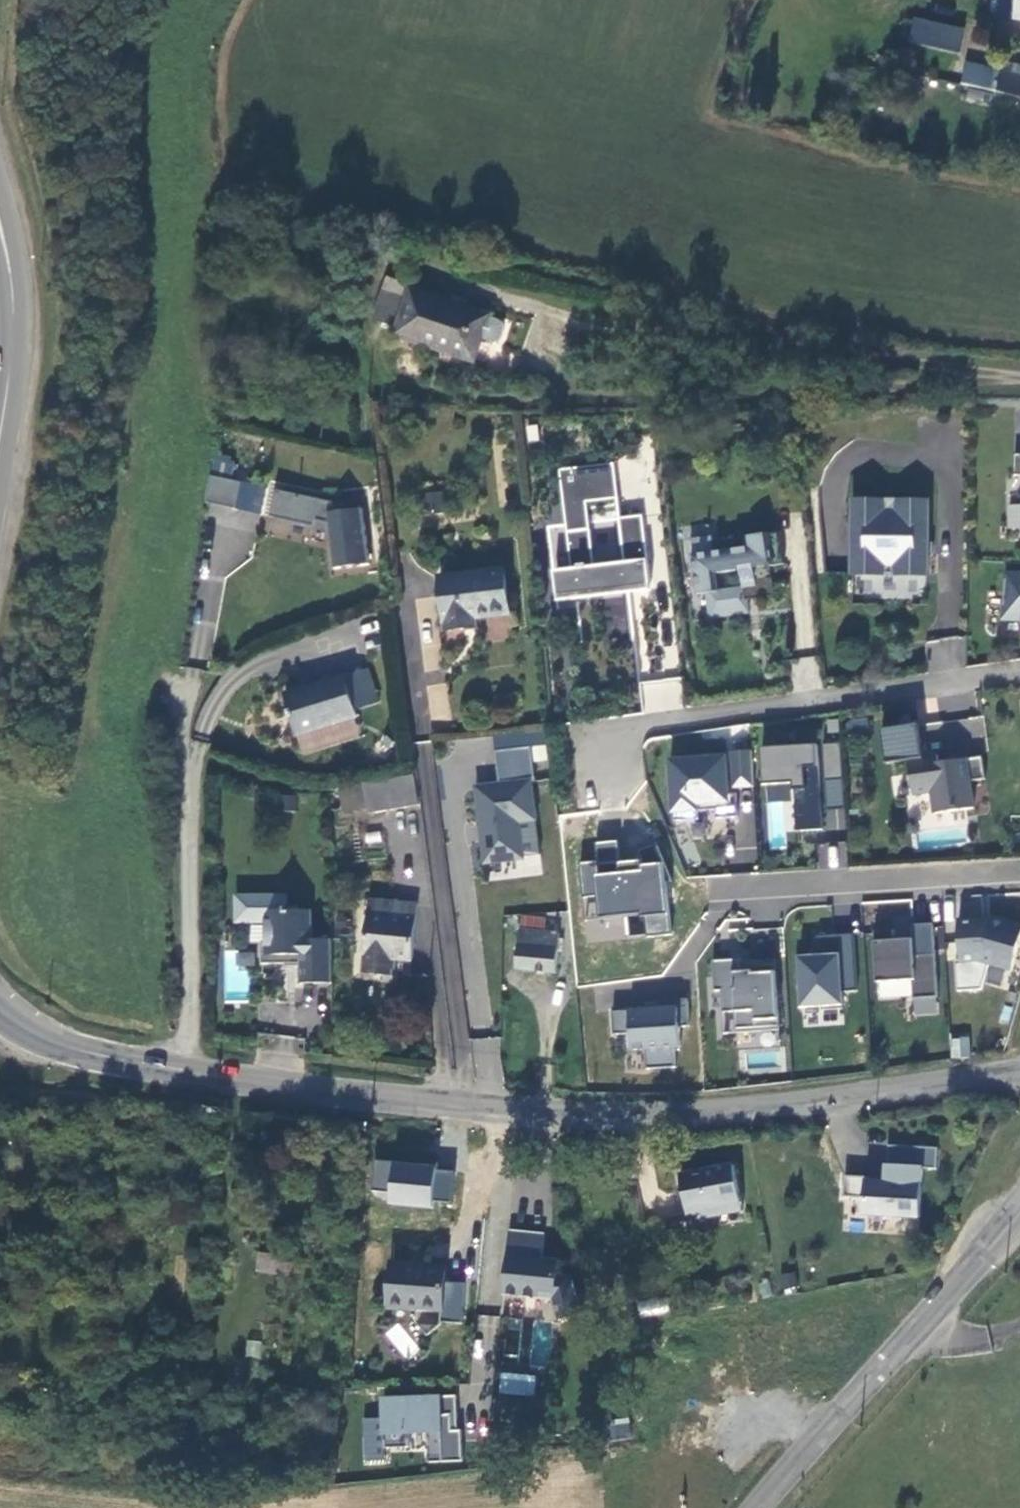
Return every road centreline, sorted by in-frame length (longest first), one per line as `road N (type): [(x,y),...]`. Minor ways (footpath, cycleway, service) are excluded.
road 1 (secondary): [(0,1014),(55,1045),(181,1070),(543,1112),(716,1113),(1019,1072)]
road 2 (track): [(475,401),(983,378)]
road 3 (track): [(1019,380),(542,307)]
road 4 (residential): [(1019,675),(662,724),(615,751)]
road 5 (secondary): [(1019,1210),(757,1507)]
road 6 (track): [(181,1070),(192,979),(196,684)]
road 7 (residential): [(728,899),(1019,878)]
road 8 (secondary): [(7,252),(13,315),(0,427)]

